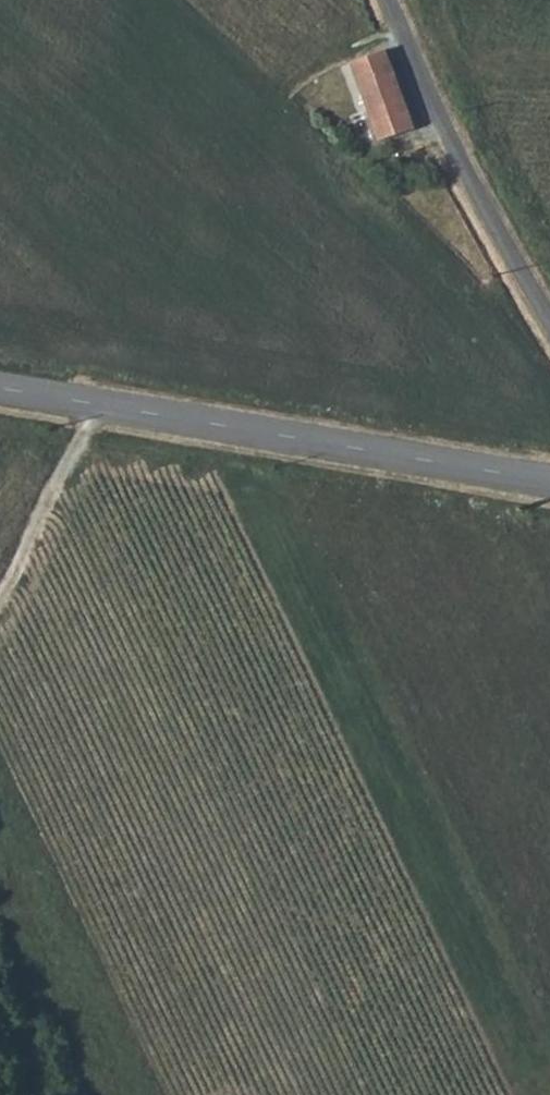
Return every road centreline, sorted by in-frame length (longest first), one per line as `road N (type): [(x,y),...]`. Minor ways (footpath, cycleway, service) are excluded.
road 1 (secondary): [(0,387),(549,481)]
road 2 (unclassified): [(549,315),(392,0)]
road 3 (track): [(0,594),(64,459),(102,404)]

